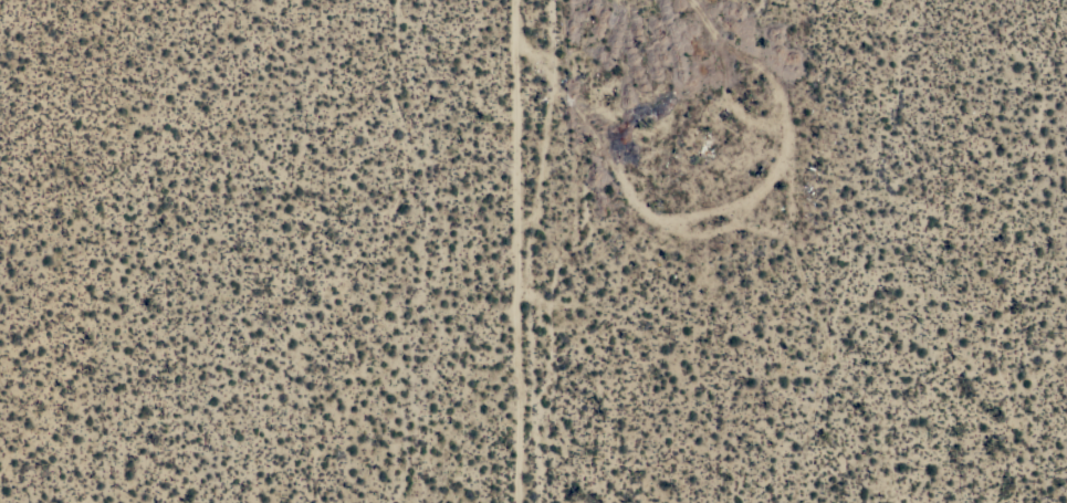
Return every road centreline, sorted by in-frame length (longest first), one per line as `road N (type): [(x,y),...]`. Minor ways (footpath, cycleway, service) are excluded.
road 1 (residential): [(522,0),(524,502)]

